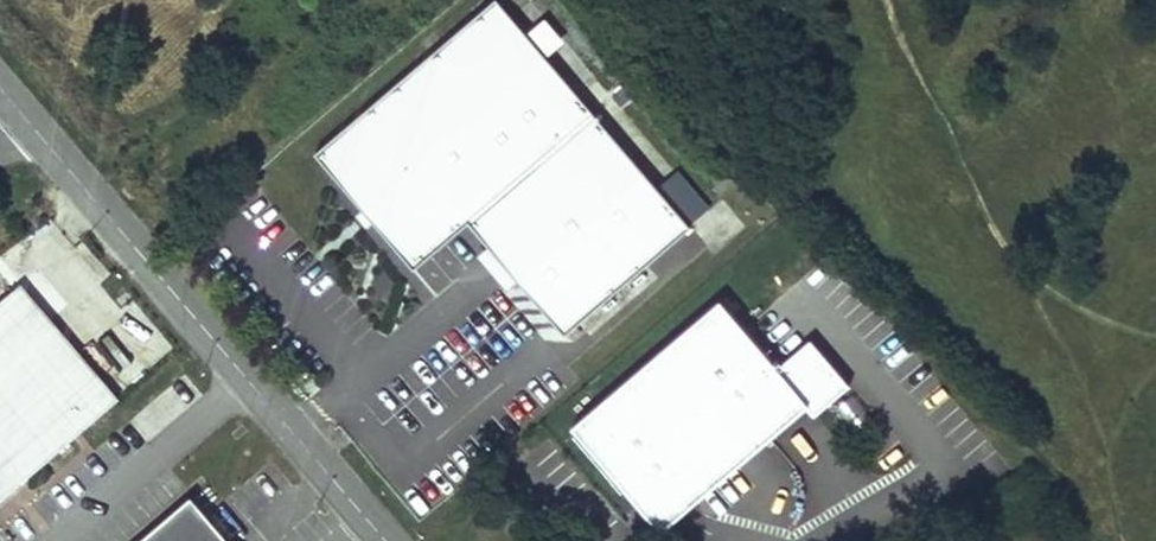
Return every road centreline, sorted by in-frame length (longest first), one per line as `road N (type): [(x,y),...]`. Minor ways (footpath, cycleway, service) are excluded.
road 1 (track): [(884,0),(1097,432),(1124,540)]
road 2 (residential): [(0,93),(382,540)]

